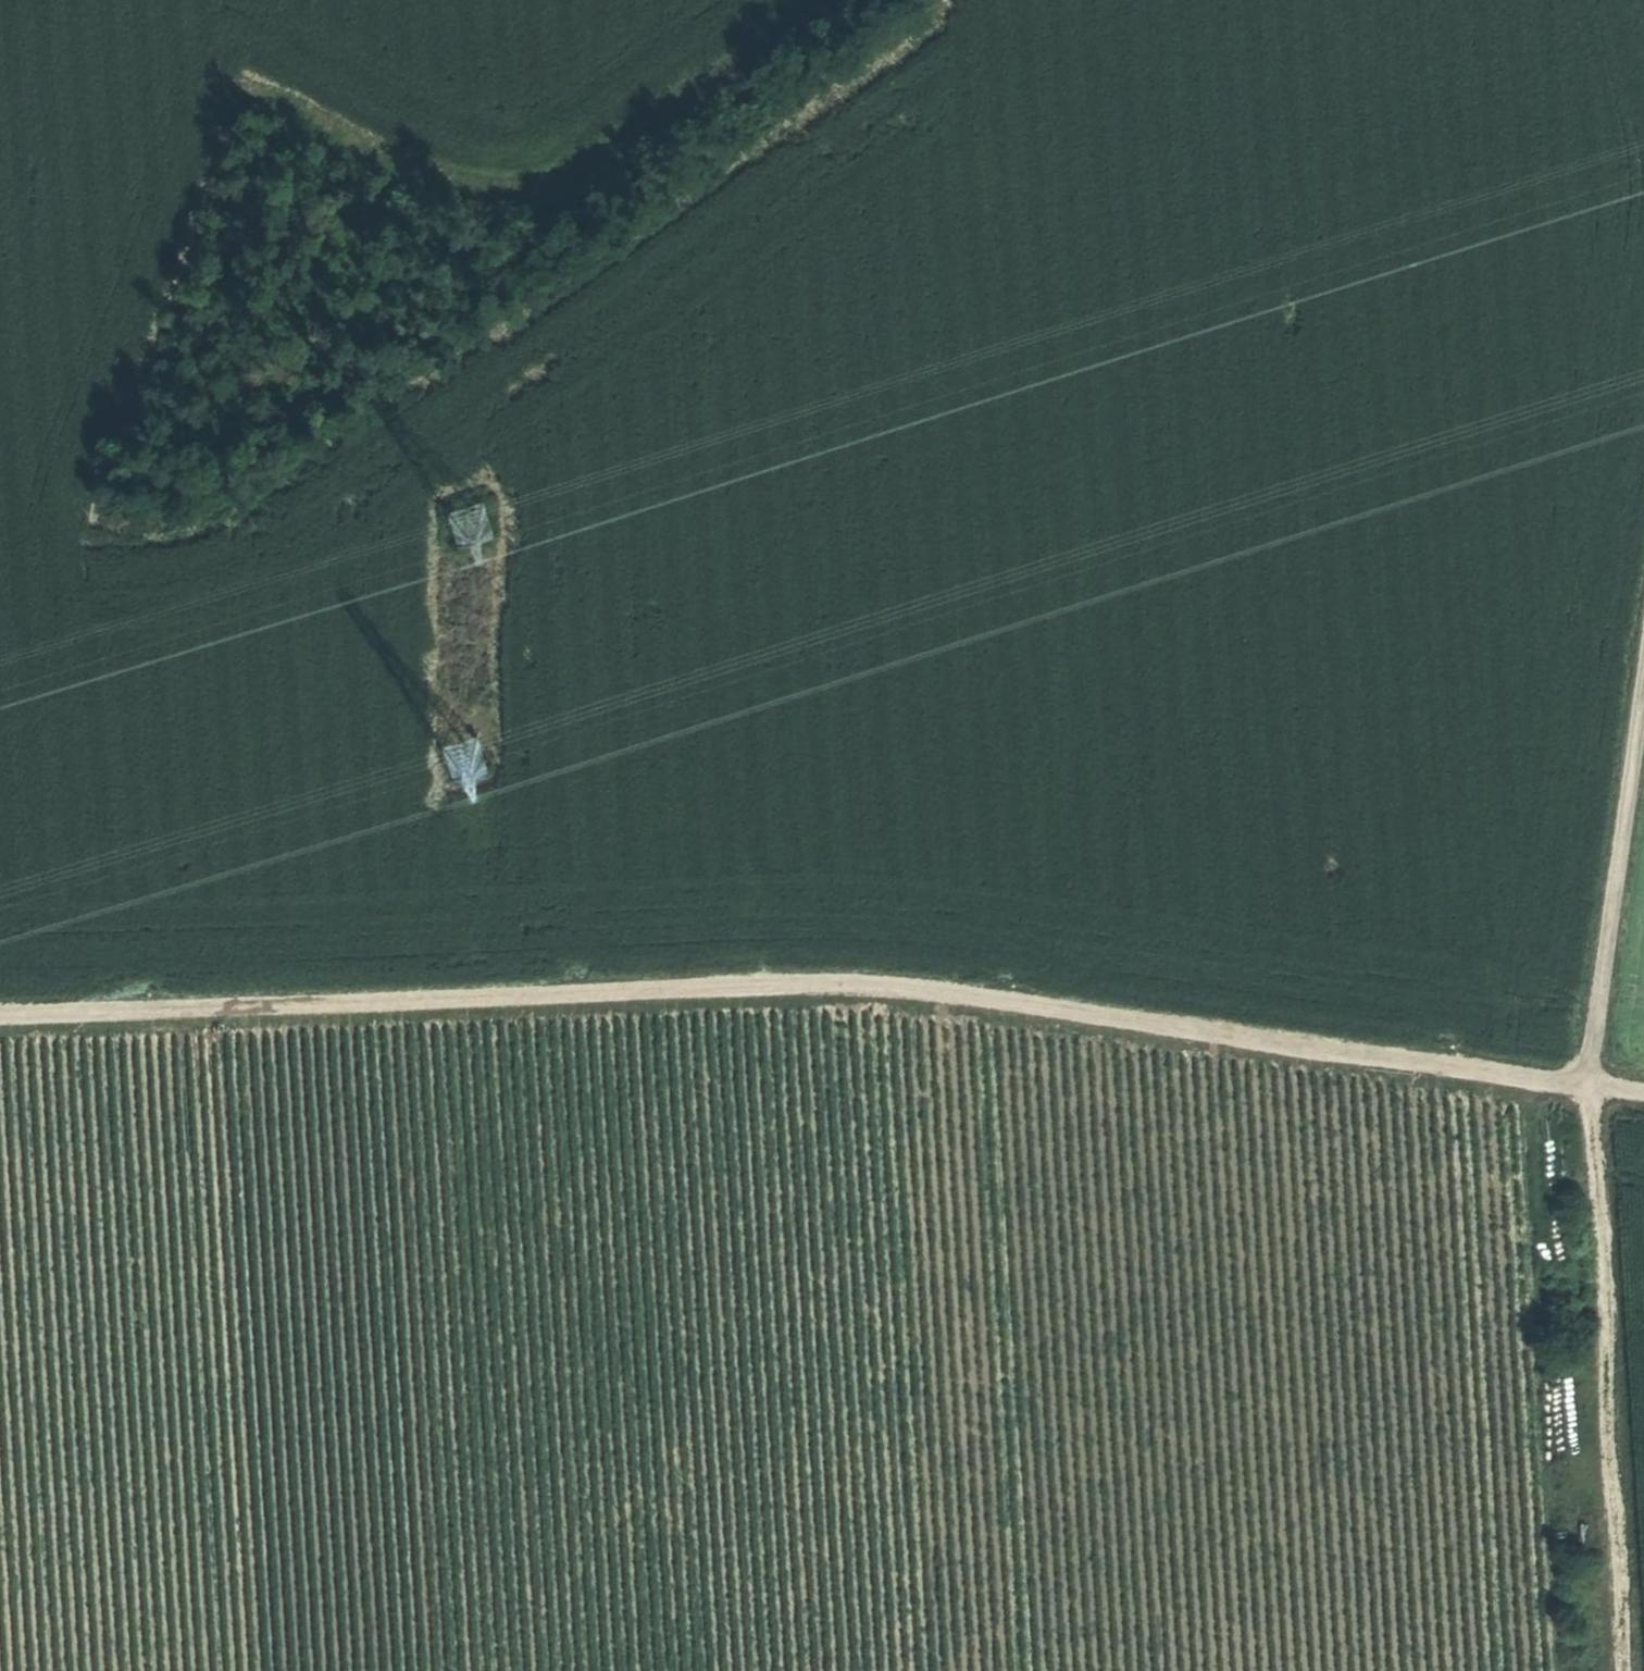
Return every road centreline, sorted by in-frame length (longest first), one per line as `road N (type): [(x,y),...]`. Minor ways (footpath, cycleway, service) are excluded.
road 1 (track): [(0,997),(863,966),(1643,1089)]
road 2 (track): [(1628,1670),(1582,1081),(1643,683)]

